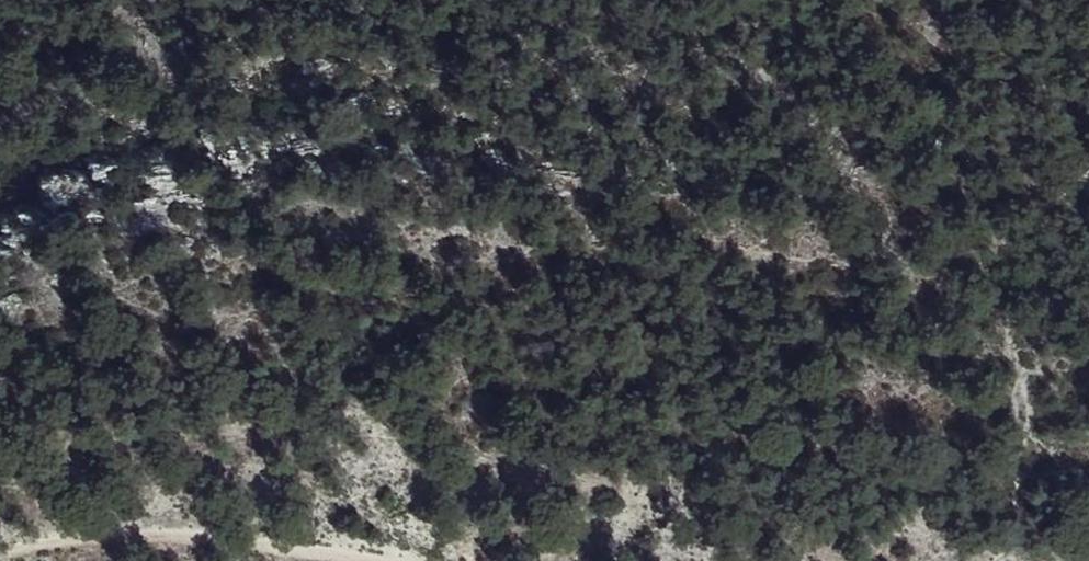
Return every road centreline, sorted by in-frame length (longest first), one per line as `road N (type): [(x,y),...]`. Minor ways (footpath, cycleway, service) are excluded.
road 1 (track): [(28,560),(166,543),(377,560)]

